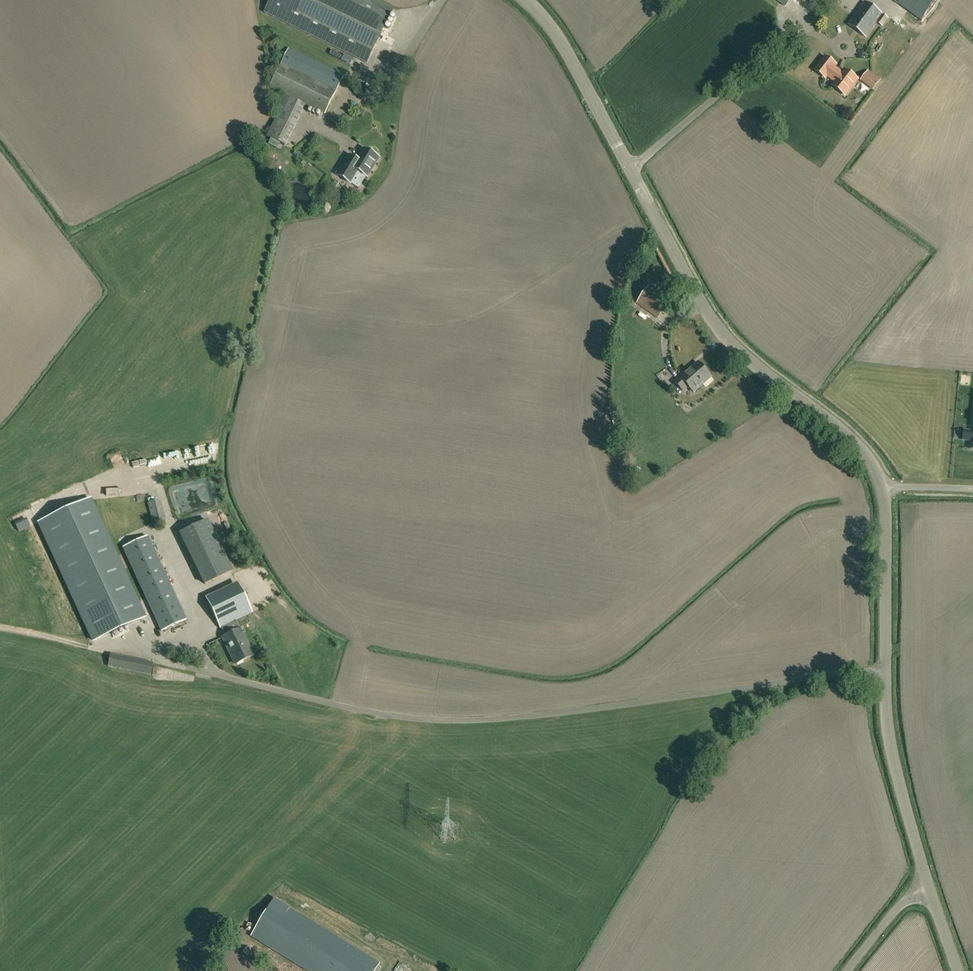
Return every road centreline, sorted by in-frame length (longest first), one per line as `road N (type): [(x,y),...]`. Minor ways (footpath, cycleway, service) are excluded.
road 1 (unclassified): [(880,491),(852,442),(761,373),(710,320),(551,28),(525,0)]
road 2 (unclassified): [(282,691),(373,713),(475,720),(886,668)]
road 3 (track): [(0,628),(282,691)]
road 4 (unclassified): [(927,887),(893,761),(886,668)]
road 5 (unclassified): [(886,668),(880,491)]

